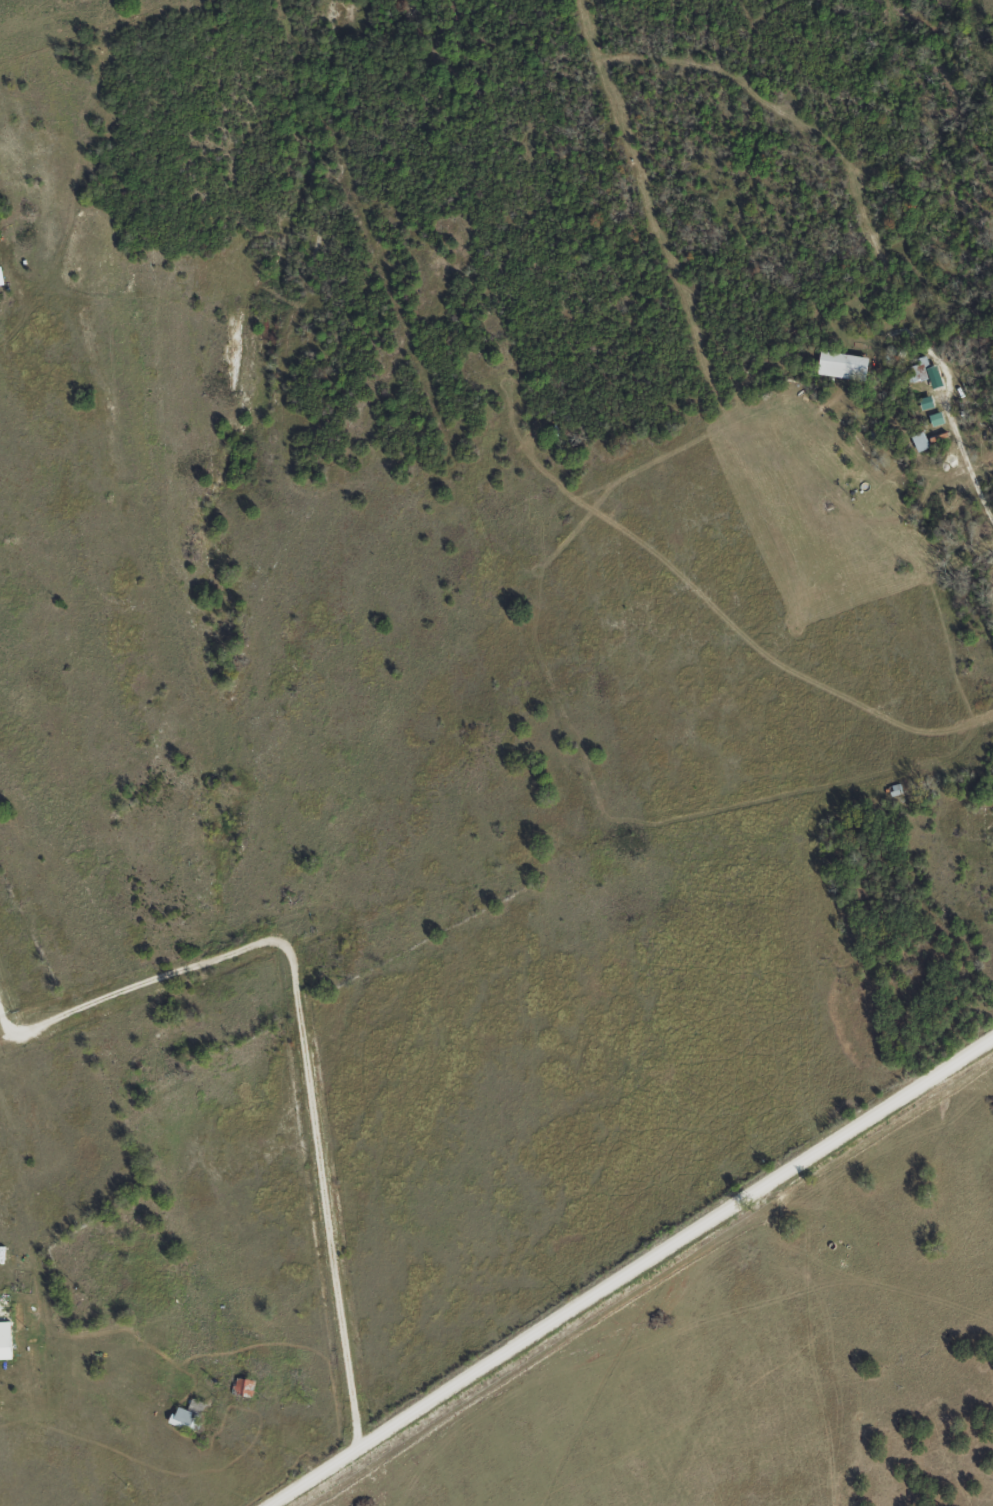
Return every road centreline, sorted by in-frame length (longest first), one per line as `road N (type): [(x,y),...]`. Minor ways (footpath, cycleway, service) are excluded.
road 1 (residential): [(262,1505),(992,1026)]
road 2 (residential): [(308,1477),(244,1309),(167,972)]
road 3 (residential): [(164,1505),(37,1183),(0,1179)]

